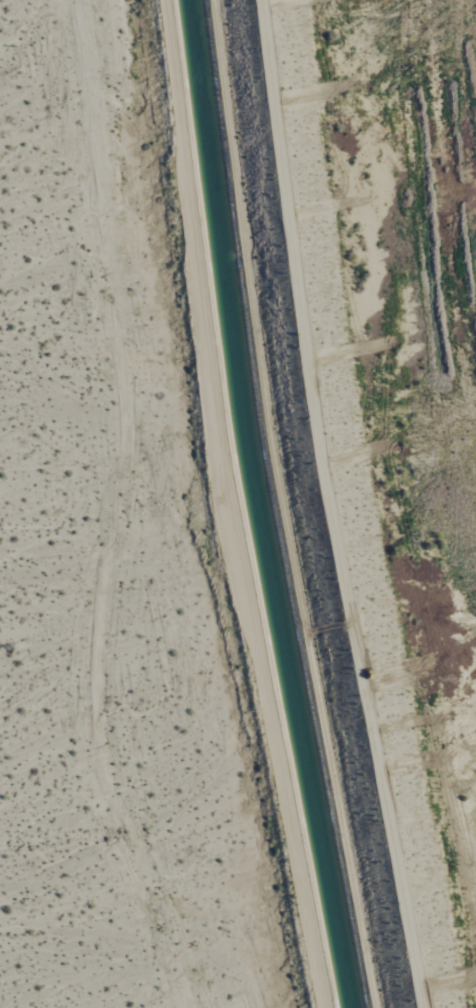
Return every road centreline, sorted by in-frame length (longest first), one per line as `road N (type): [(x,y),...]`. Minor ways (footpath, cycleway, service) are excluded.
road 1 (residential): [(166,0),(219,434),(327,1007)]

